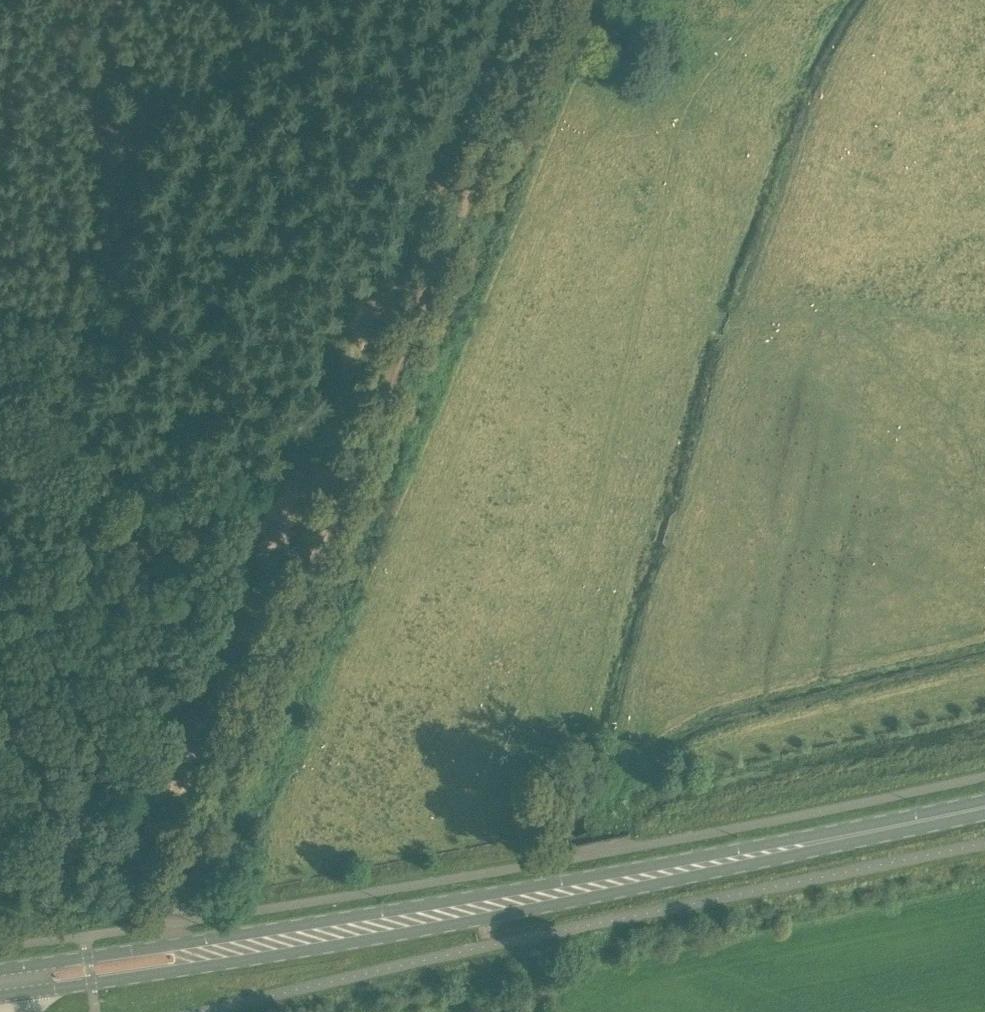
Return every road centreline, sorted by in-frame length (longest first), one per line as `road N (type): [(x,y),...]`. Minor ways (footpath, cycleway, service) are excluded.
road 1 (track): [(175,923),(182,862),(550,0)]
road 2 (primary): [(15,992),(512,912),(713,862)]
road 3 (primary): [(713,862),(11,966)]
road 4 (primary): [(984,806),(713,862)]

